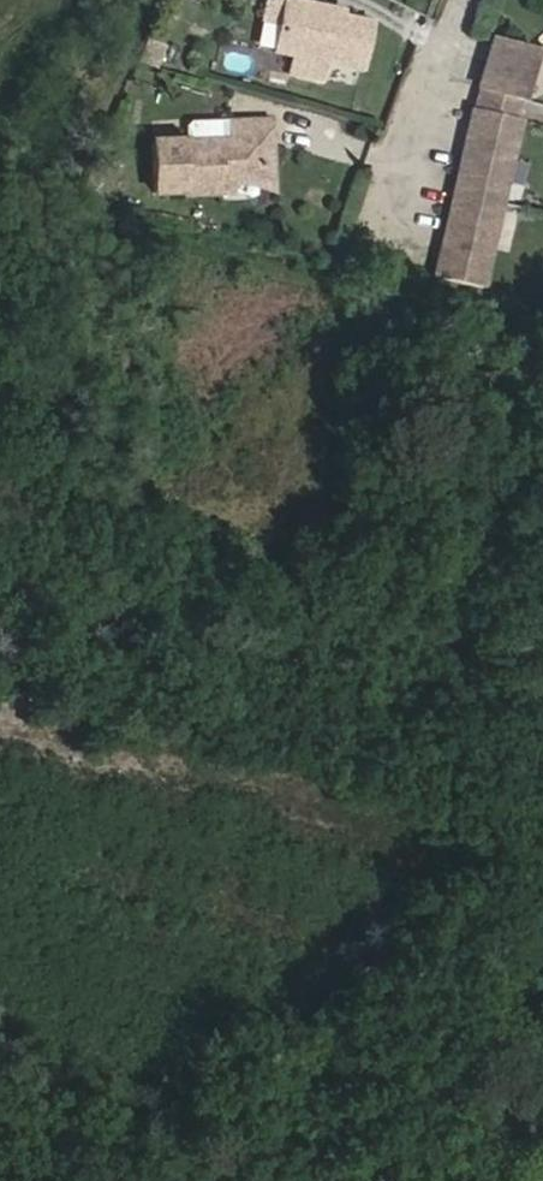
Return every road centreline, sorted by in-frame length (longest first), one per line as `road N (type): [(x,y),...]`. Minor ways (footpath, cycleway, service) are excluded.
road 1 (track): [(0,1141),(249,1012),(346,944),(542,783)]
road 2 (track): [(542,717),(366,641),(292,594),(0,492)]
road 3 (residential): [(465,0),(377,233)]

